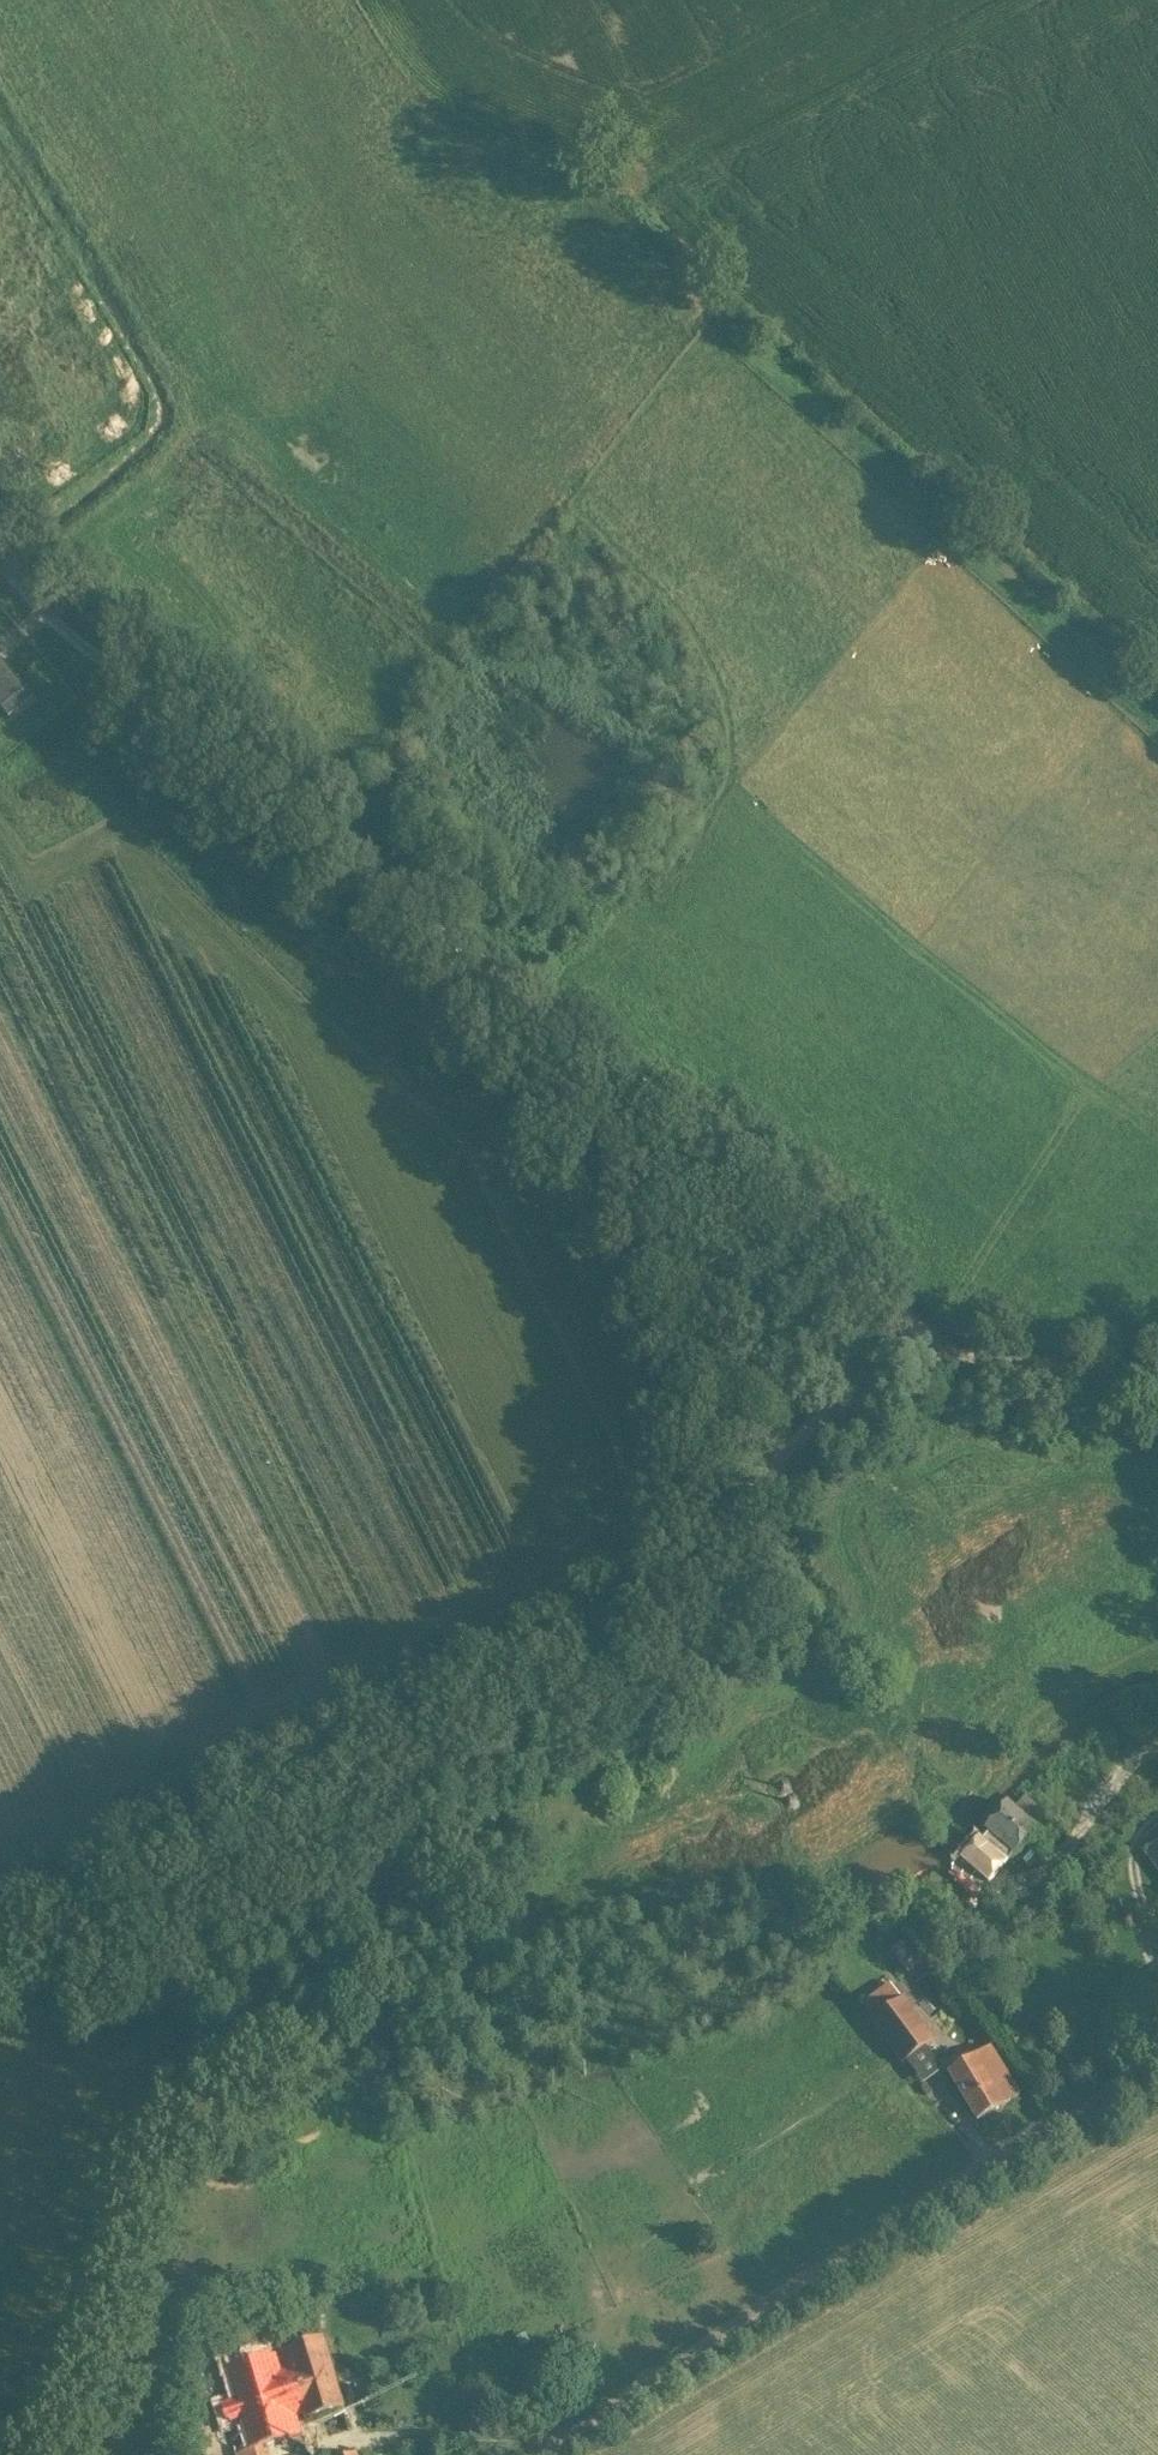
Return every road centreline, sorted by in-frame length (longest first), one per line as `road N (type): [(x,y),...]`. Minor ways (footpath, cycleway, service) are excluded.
road 1 (track): [(1157,1377),(971,1358),(939,1343),(828,1242),(66,624),(0,549)]
road 2 (track): [(0,1965),(645,1600),(862,1380),(939,1343)]
road 3 (unclassified): [(576,2426),(1157,2061)]

